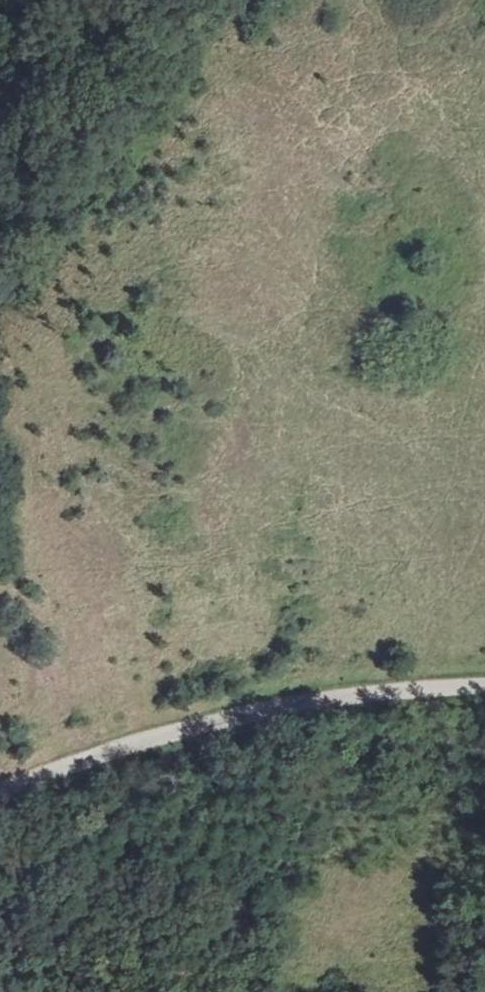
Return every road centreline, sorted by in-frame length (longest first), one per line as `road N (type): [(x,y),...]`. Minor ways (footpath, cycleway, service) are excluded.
road 1 (tertiary): [(484,688),(270,707),(0,788)]

